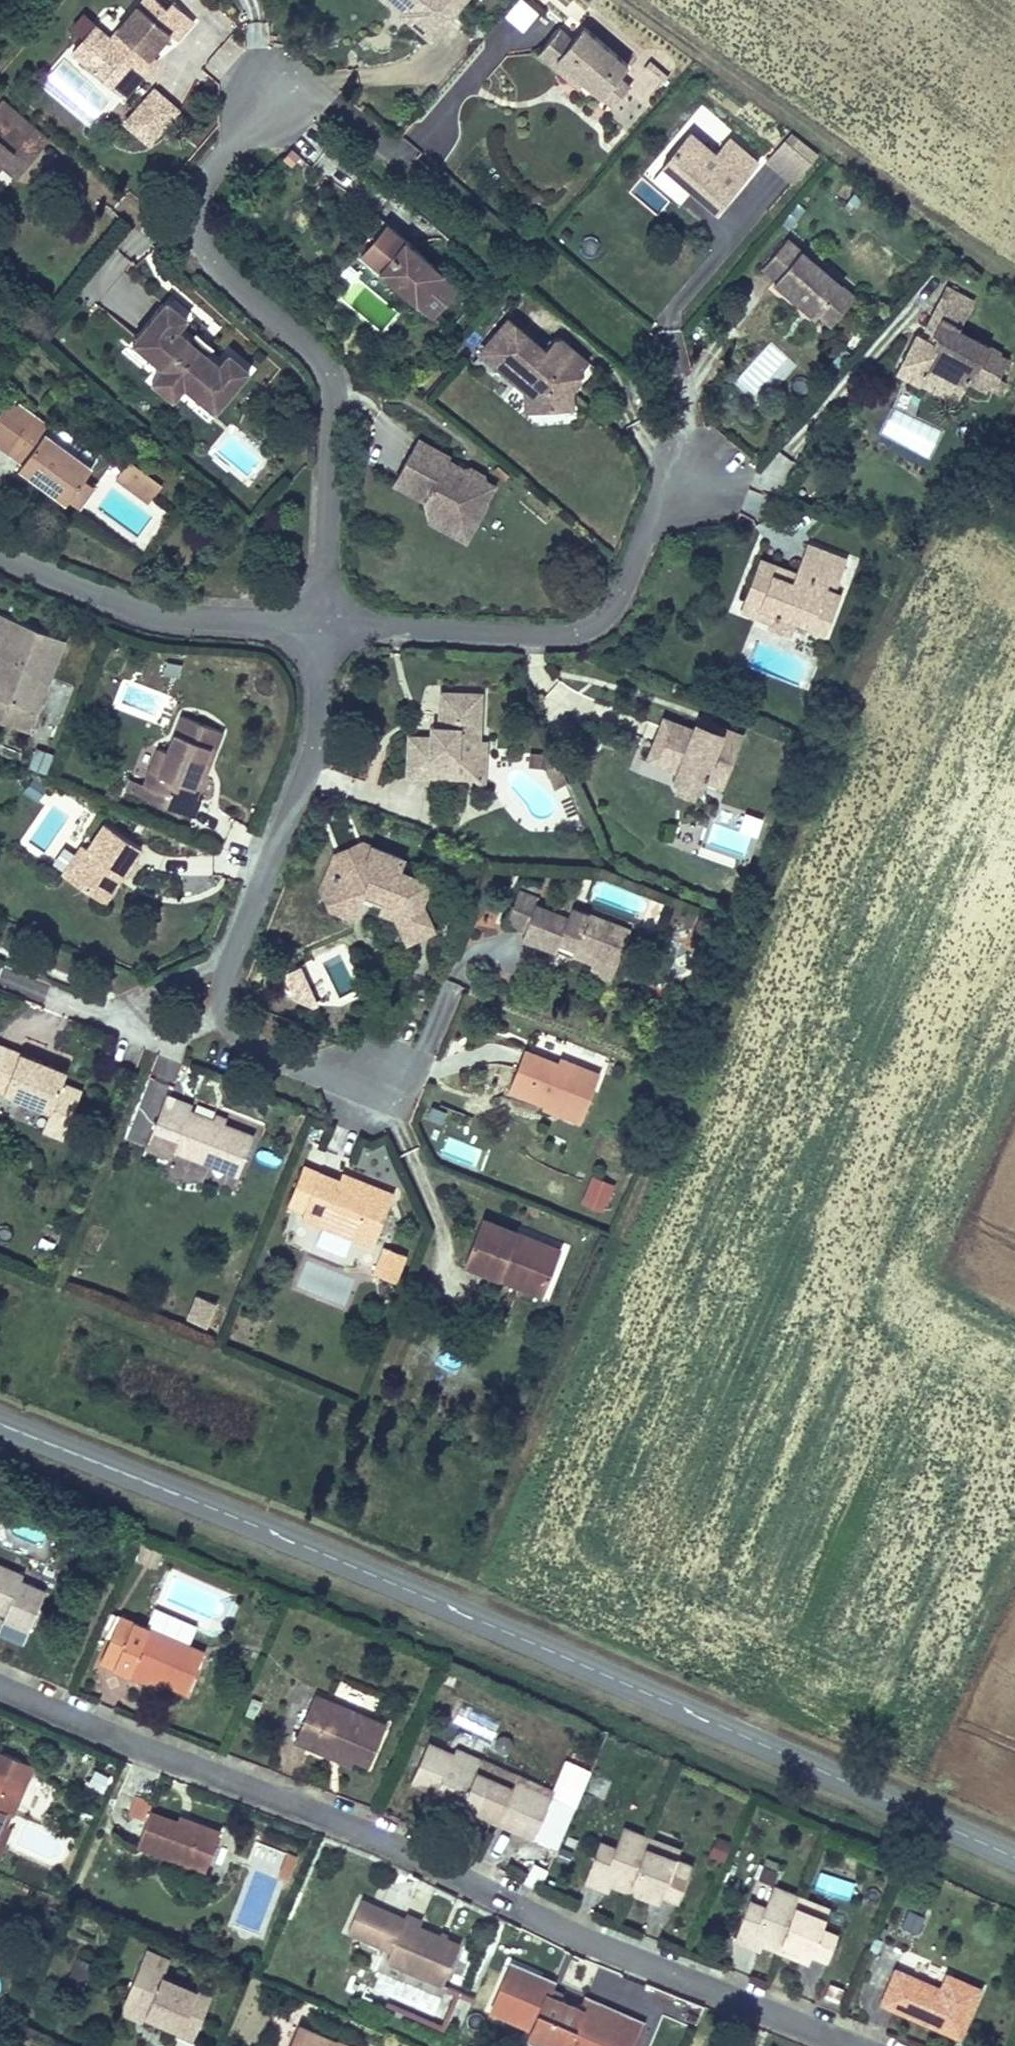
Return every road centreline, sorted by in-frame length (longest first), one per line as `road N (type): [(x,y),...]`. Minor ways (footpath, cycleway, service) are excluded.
road 1 (tertiary): [(0,1420),(1014,1860)]
road 2 (residential): [(840,2045),(579,1942),(371,1836),(0,1691)]
road 3 (residential): [(273,87),(211,178),(194,227),(213,271),(310,349),(331,381),(321,625)]
road 4 (residential): [(321,625),(579,633),(614,601),(663,496),(701,477)]
road 5 (residential): [(321,625),(317,729),(227,979),(225,1017)]
road 6 (residential): [(0,558),(141,616),(321,625)]
road 7 (residential): [(0,980),(155,1035),(225,1017)]
road 8 (residential): [(225,1017),(250,1048),(309,1076),(391,1074)]

